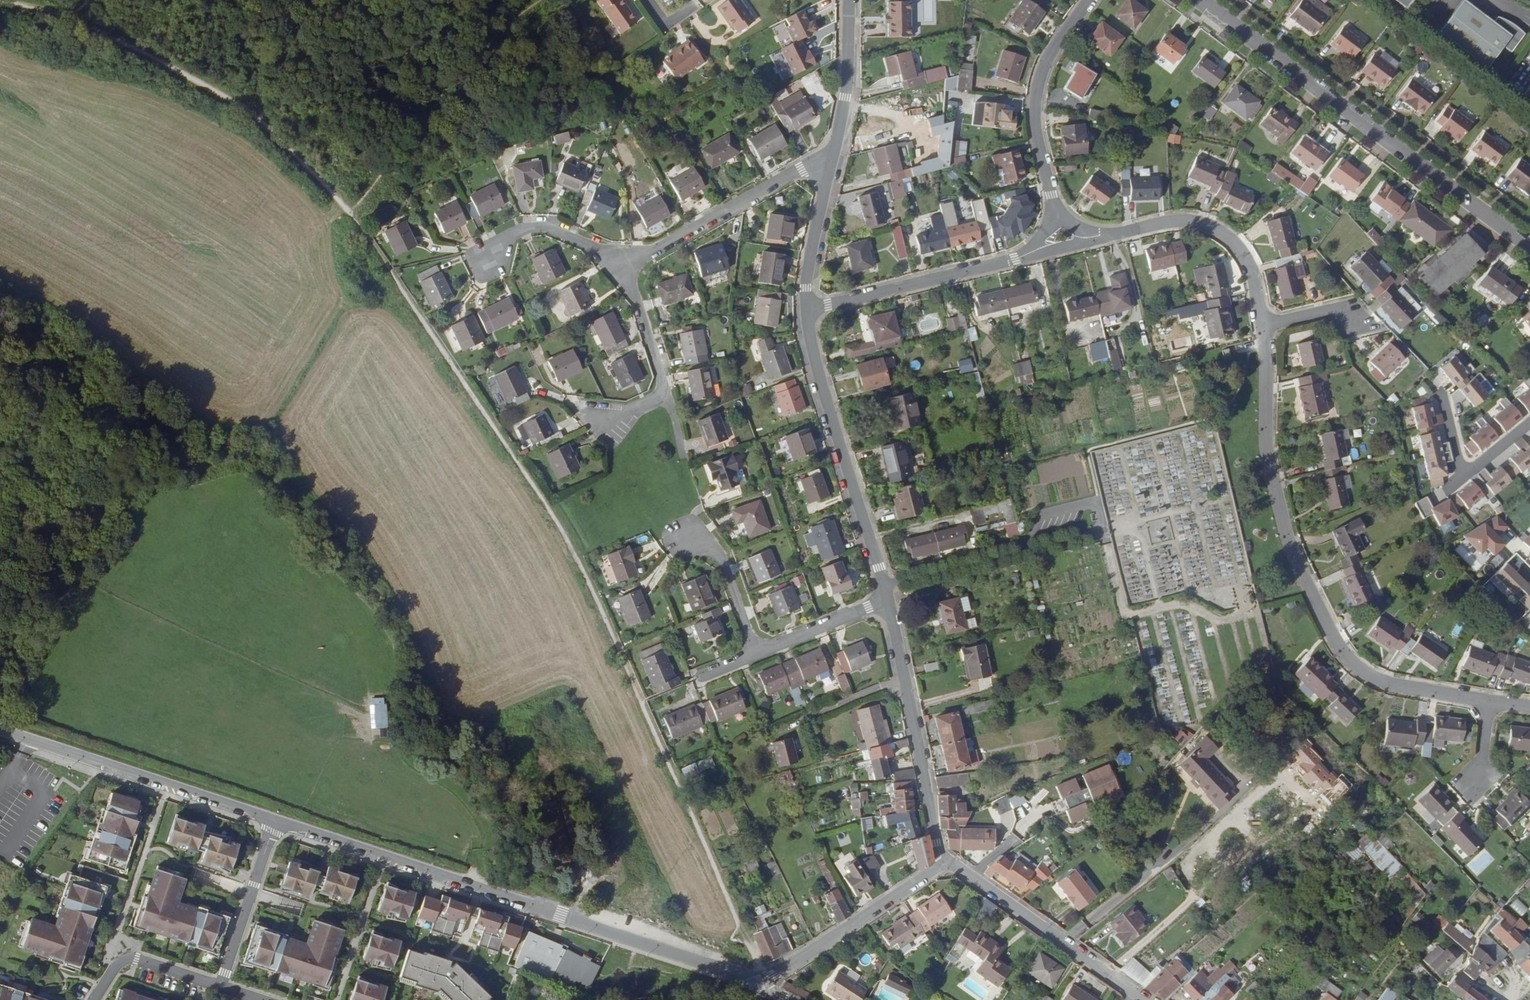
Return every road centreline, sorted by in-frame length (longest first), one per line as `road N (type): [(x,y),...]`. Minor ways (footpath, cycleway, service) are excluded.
road 1 (track): [(761,985),(575,558),(351,215),(265,120),(201,79),(73,18),(0,0)]
road 2 (residential): [(275,820),(761,985)]
road 3 (residential): [(1483,703),(1382,685),(1336,650),(1283,535),(1263,444),(1262,321)]
road 4 (residential): [(1202,0),(1529,244)]
road 5 (residential): [(884,583),(814,363),(806,305)]
road 6 (residential): [(943,865),(887,597)]
road 7 (residential): [(17,734),(275,820)]
road 8 (residential): [(943,865),(959,866),(1144,999)]
road 9 (residential): [(1054,220),(1037,128),(1041,76),(1087,0)]
road 10 (residential): [(832,166),(801,169),(625,269)]
road 11 (residential): [(1033,251),(806,305)]
road 12 (residential): [(1262,321),(1253,266),(1221,230),(1172,218),(1101,236)]
road 13 (residential): [(761,985),(943,865)]
road 14 (residential): [(599,416),(649,403),(661,392),(625,269)]
road 15 (track): [(469,884),(478,835),(471,818),(402,769),(390,732)]
road 16 (residential): [(221,988),(275,820)]
road 17 (residential): [(832,166),(848,77),(849,0)]
road 18 (residential): [(625,269),(602,247),(533,223),(483,253)]
road 19 (residential): [(1529,419),(1475,465),(1460,465),(1443,391)]
road 20 (residential): [(221,988),(137,959),(111,973),(93,999)]
road 21 (residential): [(1026,547),(884,583)]
road 22 (residential): [(688,534),(727,560),(763,652)]
road 23 (residential): [(806,305),(832,166)]
road 24 (residential): [(763,652),(887,597)]

